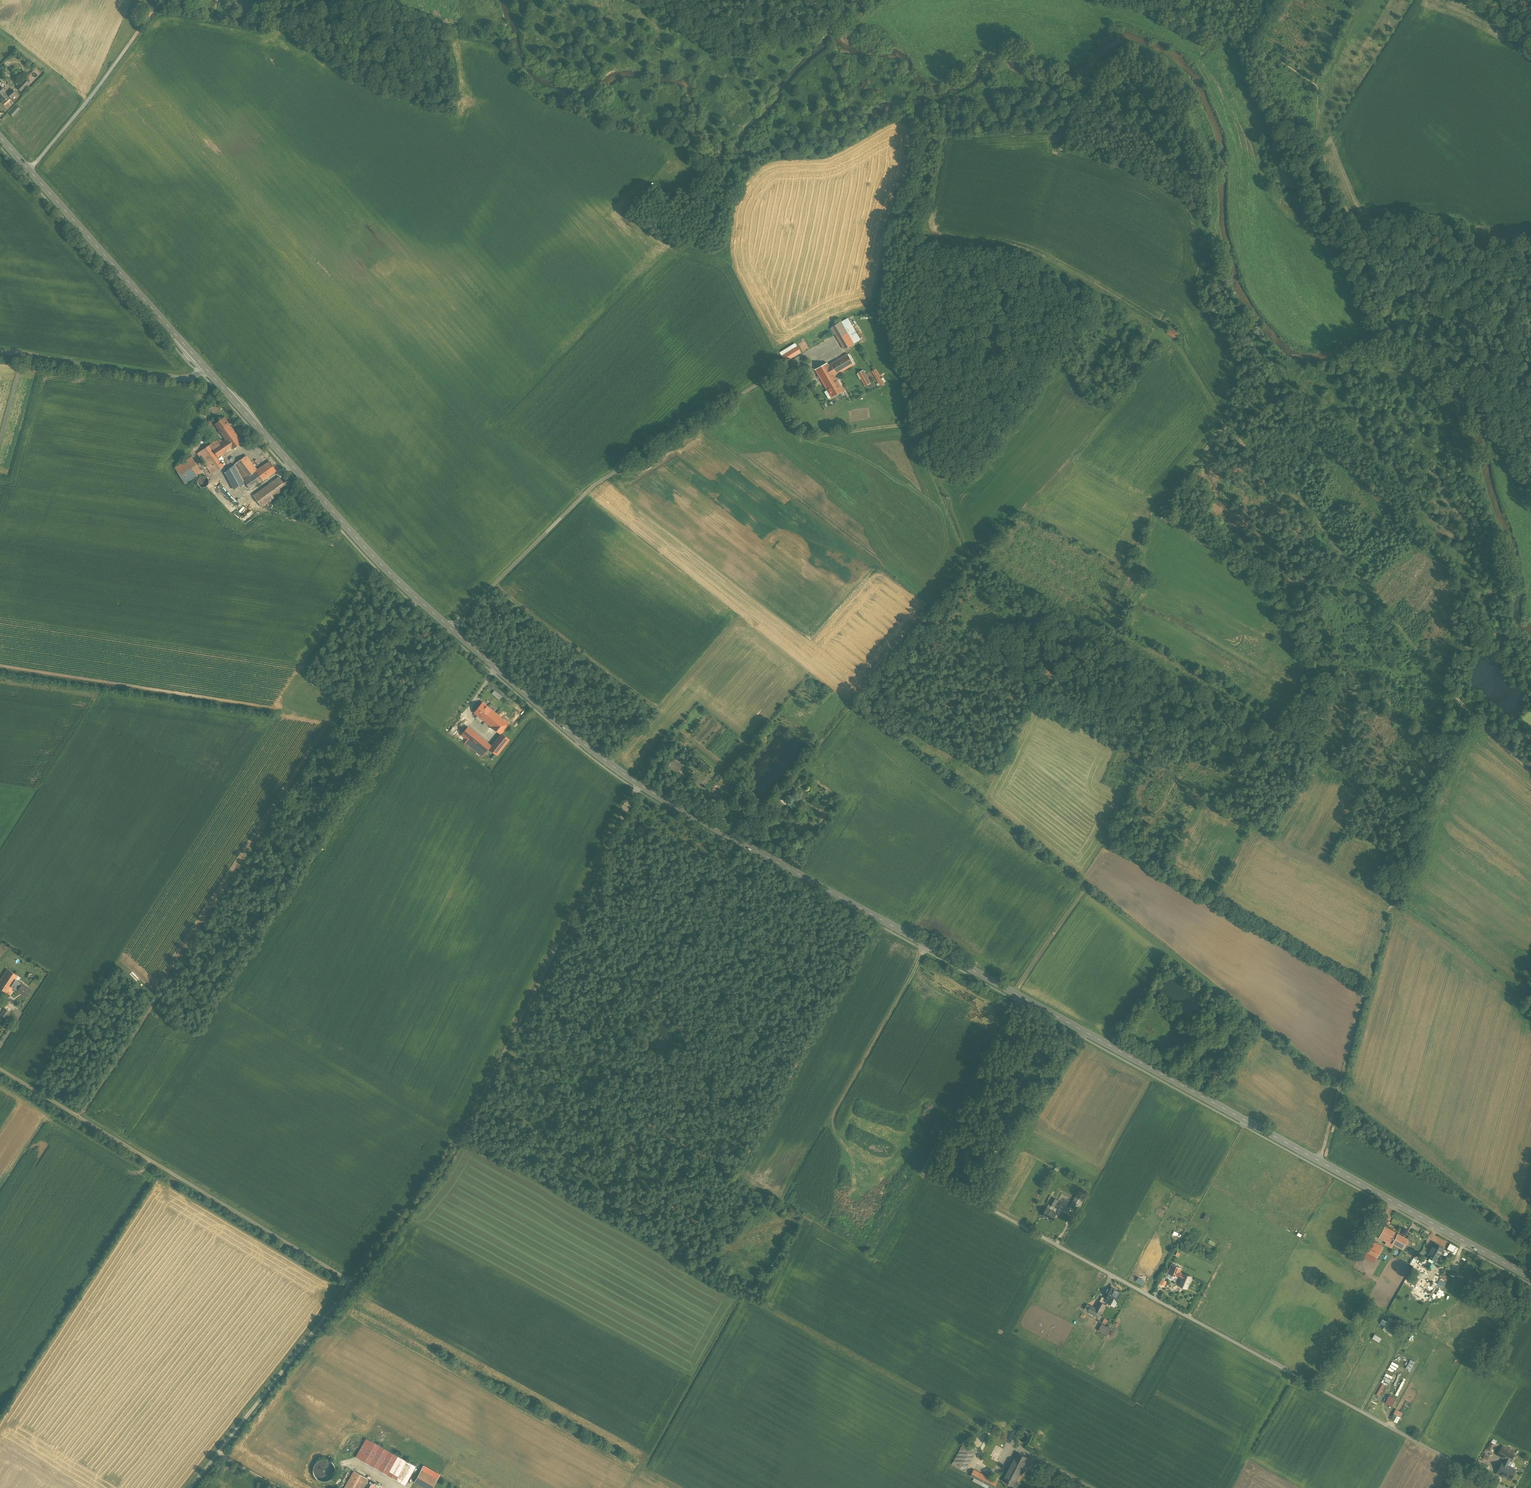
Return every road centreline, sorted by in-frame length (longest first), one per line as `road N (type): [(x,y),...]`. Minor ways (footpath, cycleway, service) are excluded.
road 1 (residential): [(1501,1487),(926,1171),(1021,997)]
road 2 (tertiary): [(204,367),(418,599),(641,785)]
road 3 (tertiary): [(1021,997),(1530,1278)]
road 4 (unclassified): [(641,785),(456,1151),(353,1283)]
road 5 (track): [(1530,772),(1460,706),(1223,418)]
road 6 (track): [(1320,1161),(1391,903),(1530,1003)]
road 7 (tertiary): [(641,785),(1021,997)]
road 8 (unclassified): [(353,1283),(0,1071)]
road 9 (track): [(1250,42),(1316,85),(1318,142),(1361,213),(1481,247)]
road 10 (tertiary): [(0,138),(204,367)]
road 11 (unclassified): [(353,1283),(190,1487)]
road 12 (track): [(29,171),(161,0)]
road 13 (track): [(1155,520),(1223,418),(1176,342)]
road 14 (unclassified): [(0,353),(181,379),(204,367)]
road 15 (track): [(1361,213),(1363,255),(1380,299),(1427,342)]

